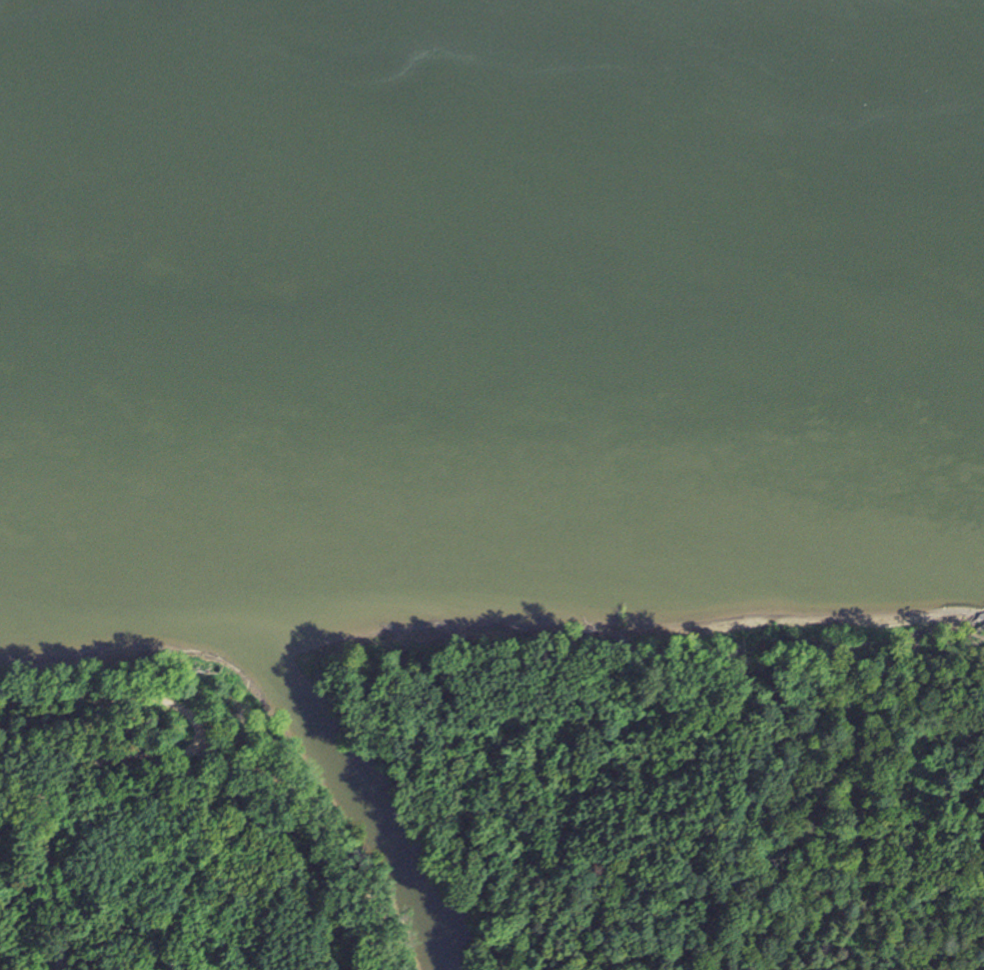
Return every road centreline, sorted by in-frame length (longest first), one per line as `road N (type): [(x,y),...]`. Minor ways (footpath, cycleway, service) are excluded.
road 1 (residential): [(61,969),(44,814),(52,781),(72,767),(188,755),(203,744),(196,687),(110,685)]

